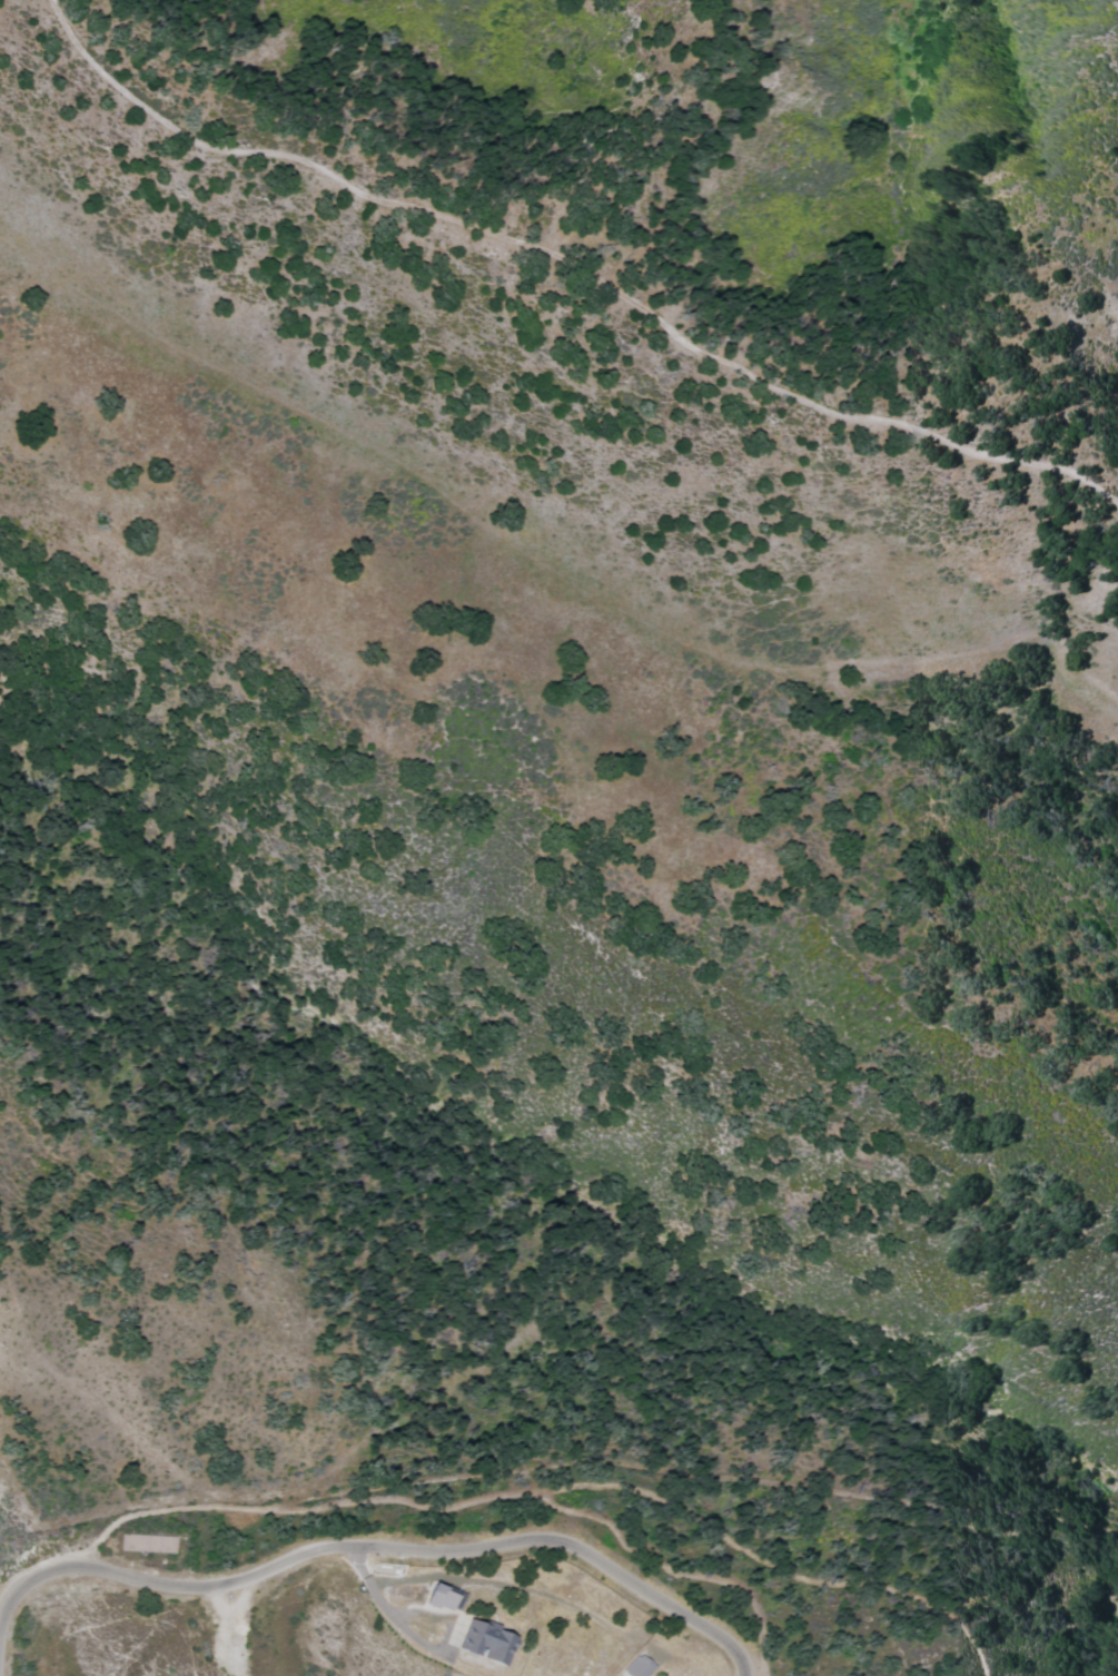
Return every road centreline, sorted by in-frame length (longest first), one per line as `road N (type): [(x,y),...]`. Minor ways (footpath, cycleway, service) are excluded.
road 1 (residential): [(0,1626),(26,1576),(75,1559),(187,1581),(338,1541),(432,1547),(537,1536),(578,1545),(710,1625),(733,1643),(744,1675)]

